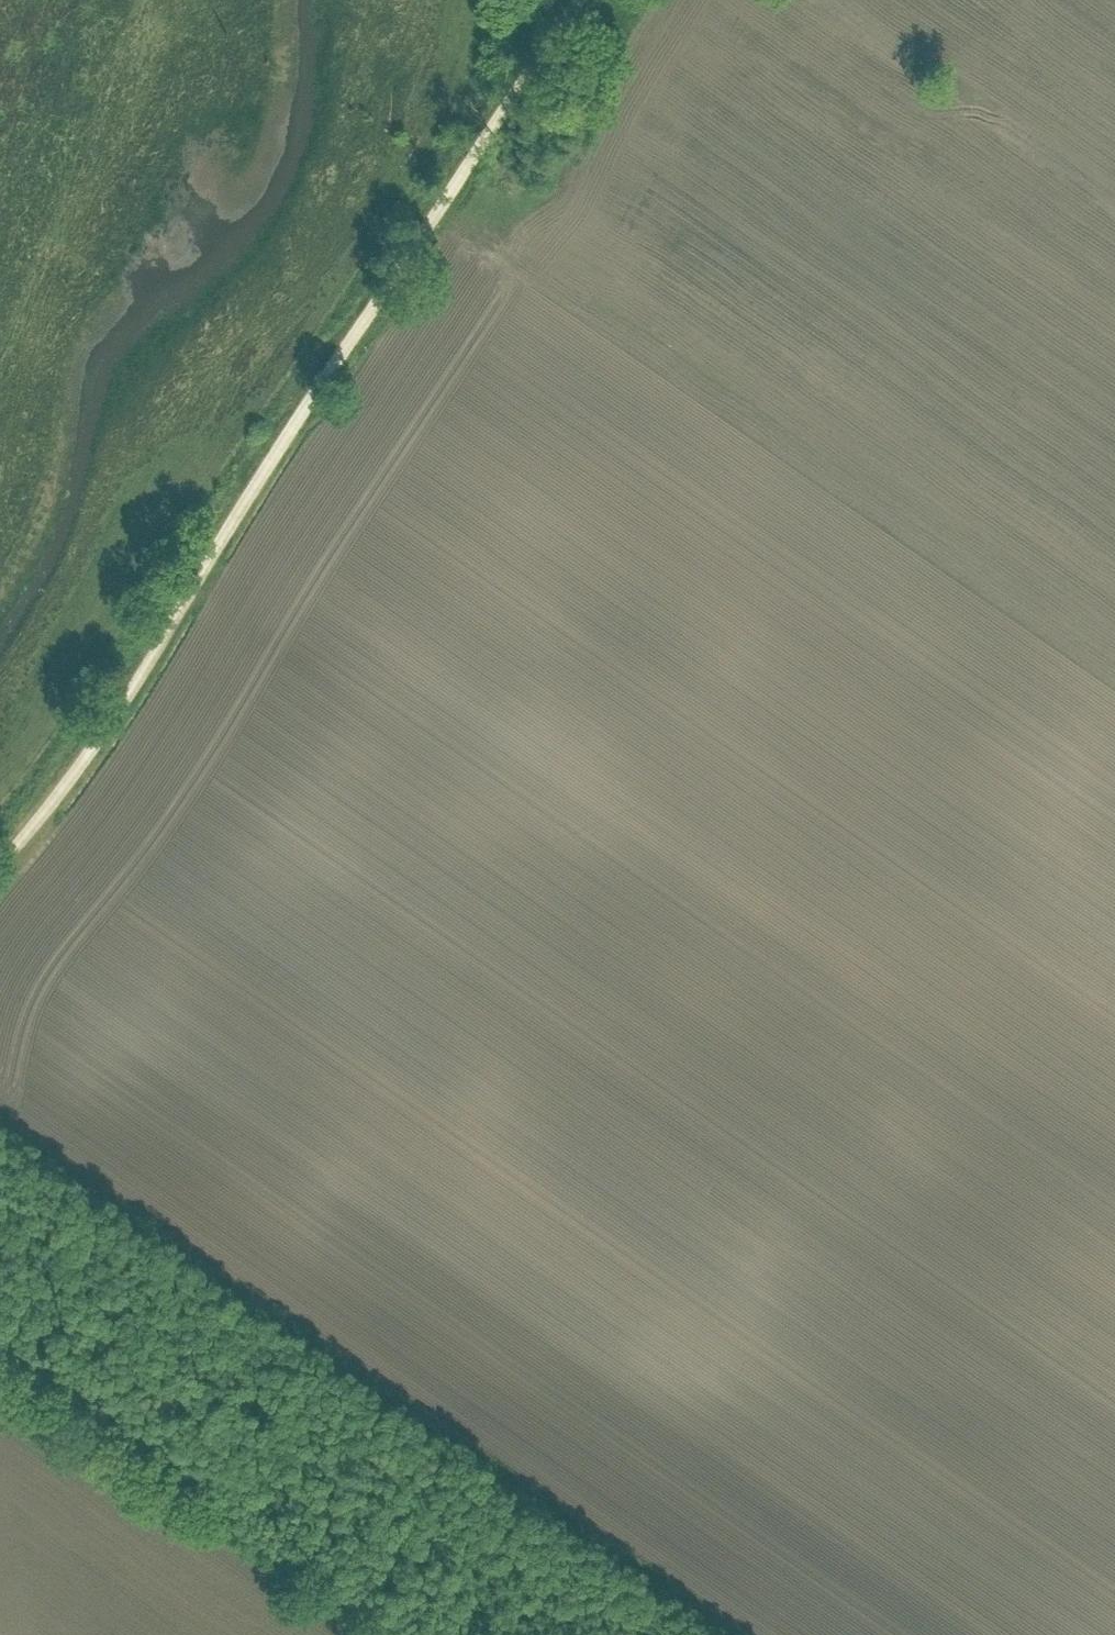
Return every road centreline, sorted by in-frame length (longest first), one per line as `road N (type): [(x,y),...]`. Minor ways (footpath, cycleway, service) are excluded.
road 1 (unclassified): [(0,874),(72,778),(577,0)]

